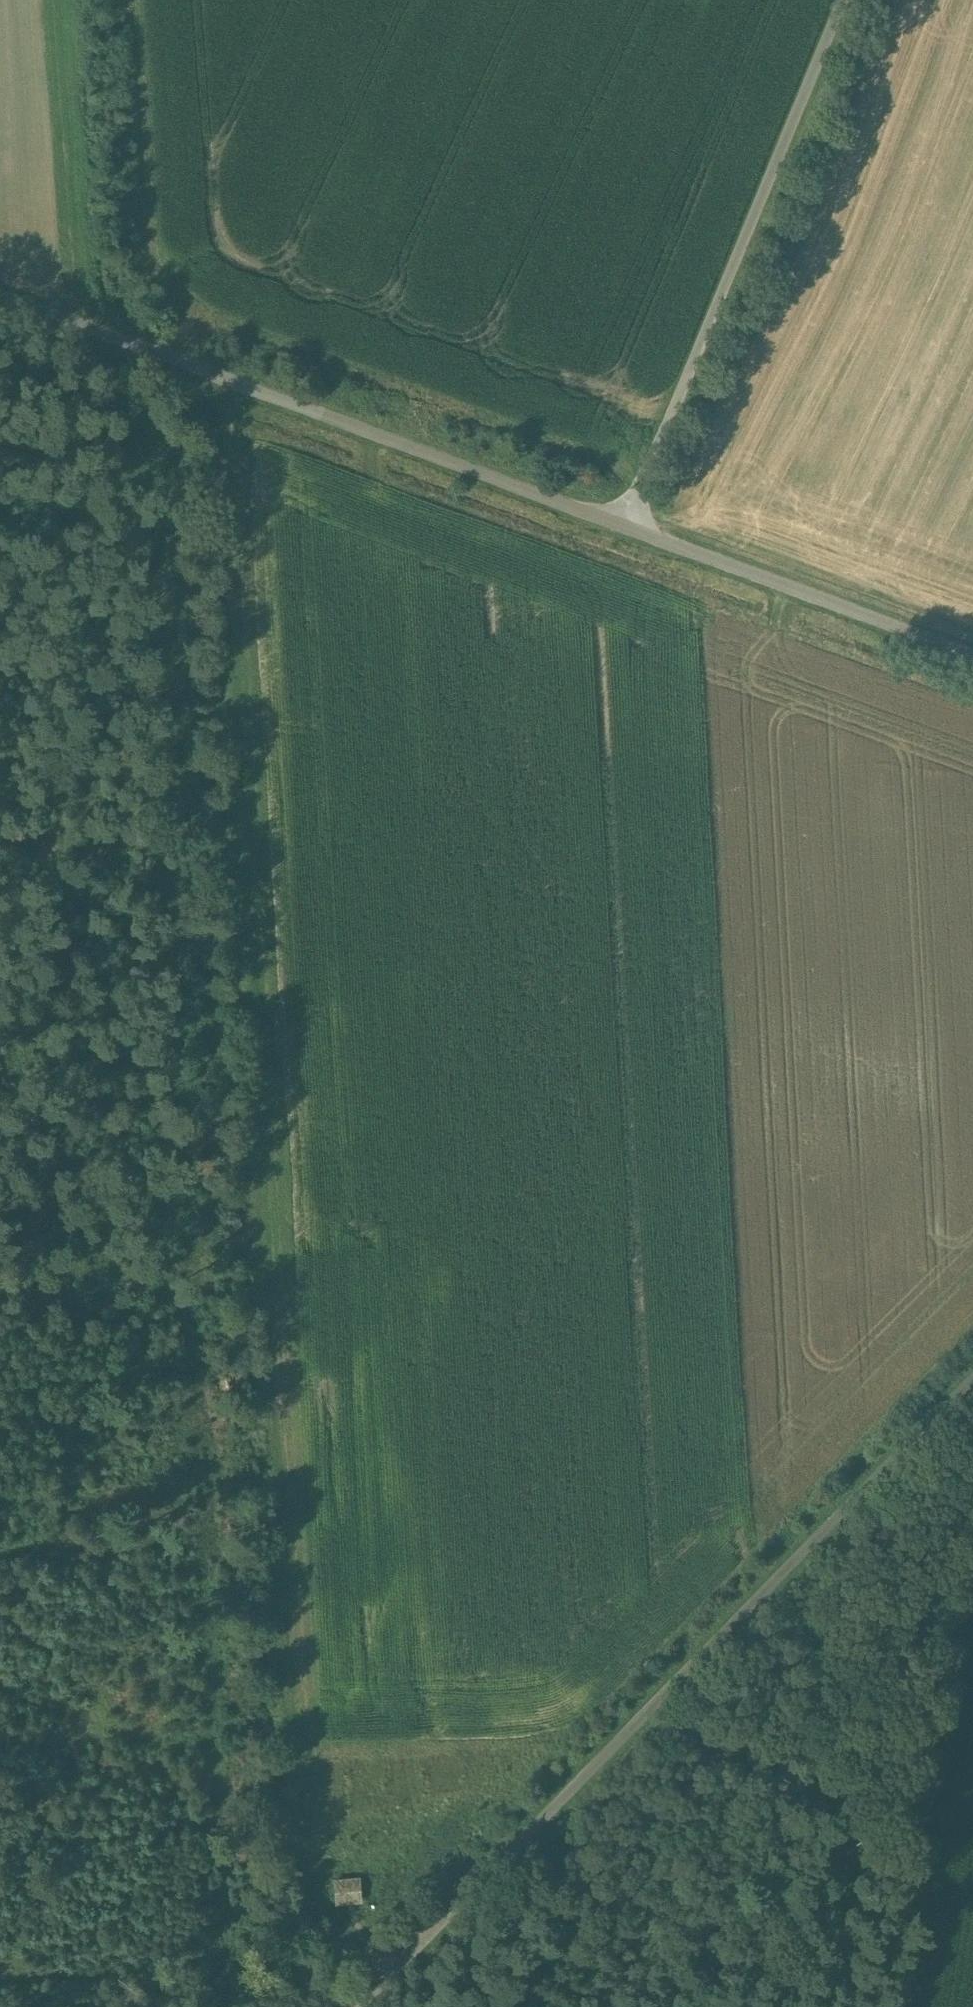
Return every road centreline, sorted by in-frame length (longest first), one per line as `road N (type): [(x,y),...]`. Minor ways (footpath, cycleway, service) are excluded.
road 1 (unclassified): [(972,1371),(359,2006)]
road 2 (unclassified): [(626,527),(0,296)]
road 3 (unclassified): [(626,527),(840,0)]
road 4 (track): [(198,365),(193,324),(152,262),(134,0)]
road 5 (unclassified): [(972,656),(626,527)]

